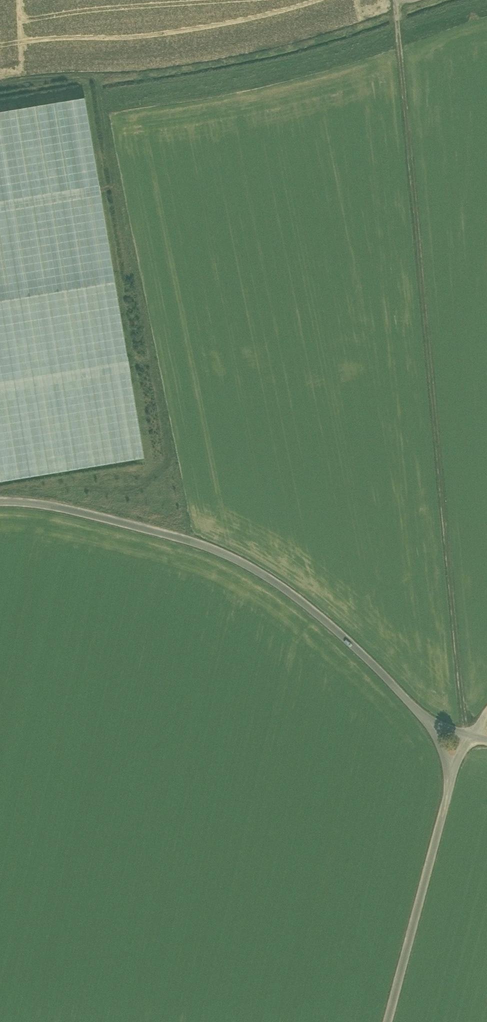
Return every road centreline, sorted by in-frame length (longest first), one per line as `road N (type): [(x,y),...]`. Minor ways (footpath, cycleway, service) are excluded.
road 1 (track): [(462,729),(398,5)]
road 2 (residential): [(429,721),(322,617),(237,562),(52,506),(0,502)]
road 3 (unclassified): [(387,1021),(451,781)]

